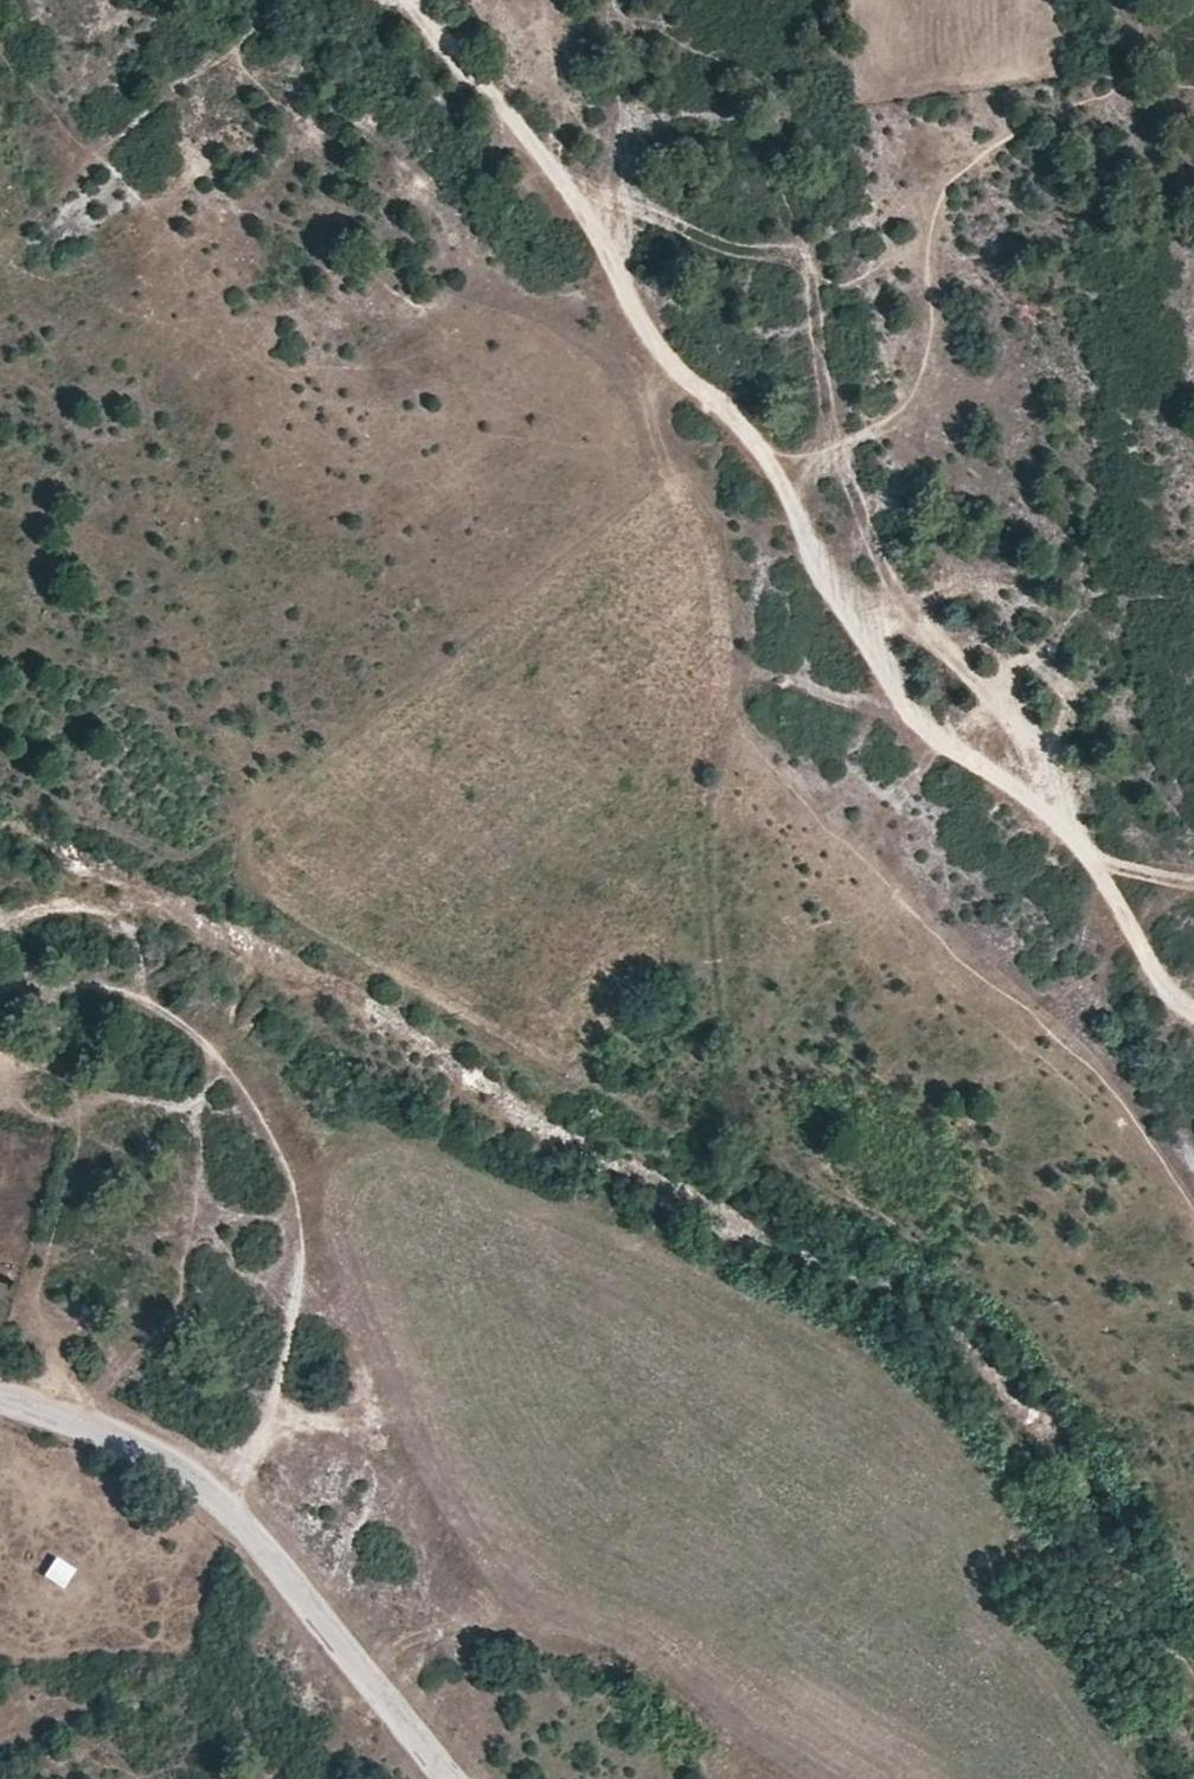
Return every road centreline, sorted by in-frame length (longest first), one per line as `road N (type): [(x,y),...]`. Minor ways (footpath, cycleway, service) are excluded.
road 1 (track): [(1193,1010),(1167,991),(1078,839),(911,710),(817,568),(775,471),(660,348),(574,197),(410,0)]
road 2 (unclassified): [(0,1400),(164,1455),(221,1503),(465,1778)]

